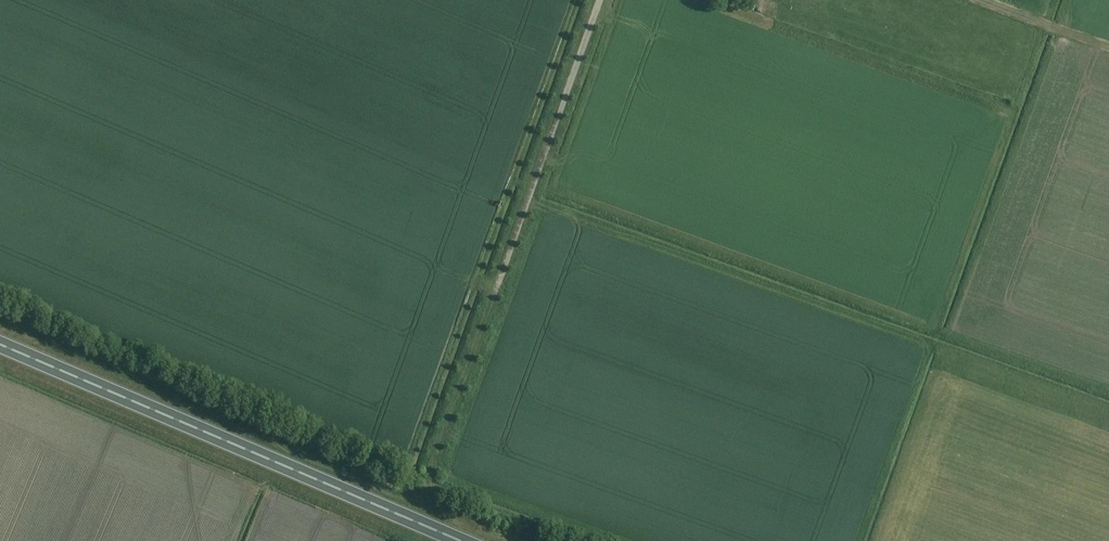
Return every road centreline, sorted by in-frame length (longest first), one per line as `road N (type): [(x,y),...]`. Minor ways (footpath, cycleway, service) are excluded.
road 1 (trunk): [(463,540),(0,345)]
road 2 (unclassified): [(494,296),(600,0)]
road 3 (track): [(989,0),(1108,43)]

